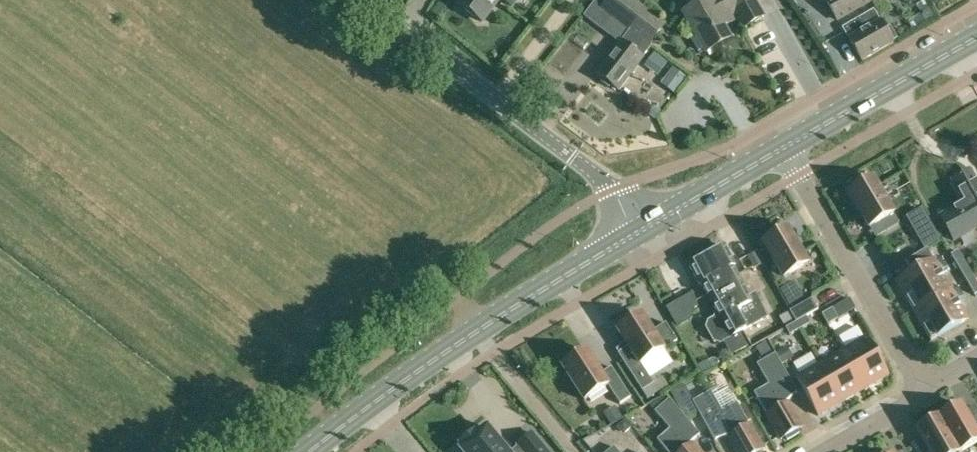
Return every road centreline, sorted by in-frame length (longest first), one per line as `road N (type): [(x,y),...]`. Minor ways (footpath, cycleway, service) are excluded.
road 1 (secondary): [(310,451),(439,356),(644,229)]
road 2 (tertiary): [(644,229),(614,189),(362,0)]
road 3 (residential): [(925,393),(784,147)]
road 4 (secondary): [(784,147),(976,38)]
road 5 (secondary): [(644,229),(784,147)]

